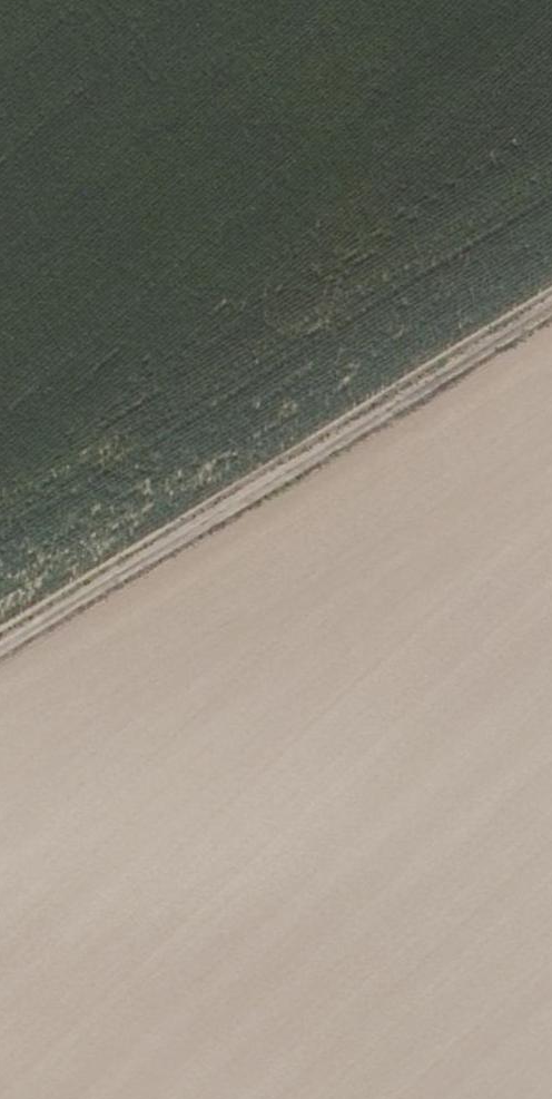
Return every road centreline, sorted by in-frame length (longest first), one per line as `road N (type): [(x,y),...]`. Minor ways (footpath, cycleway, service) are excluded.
road 1 (track): [(551,313),(0,645)]

